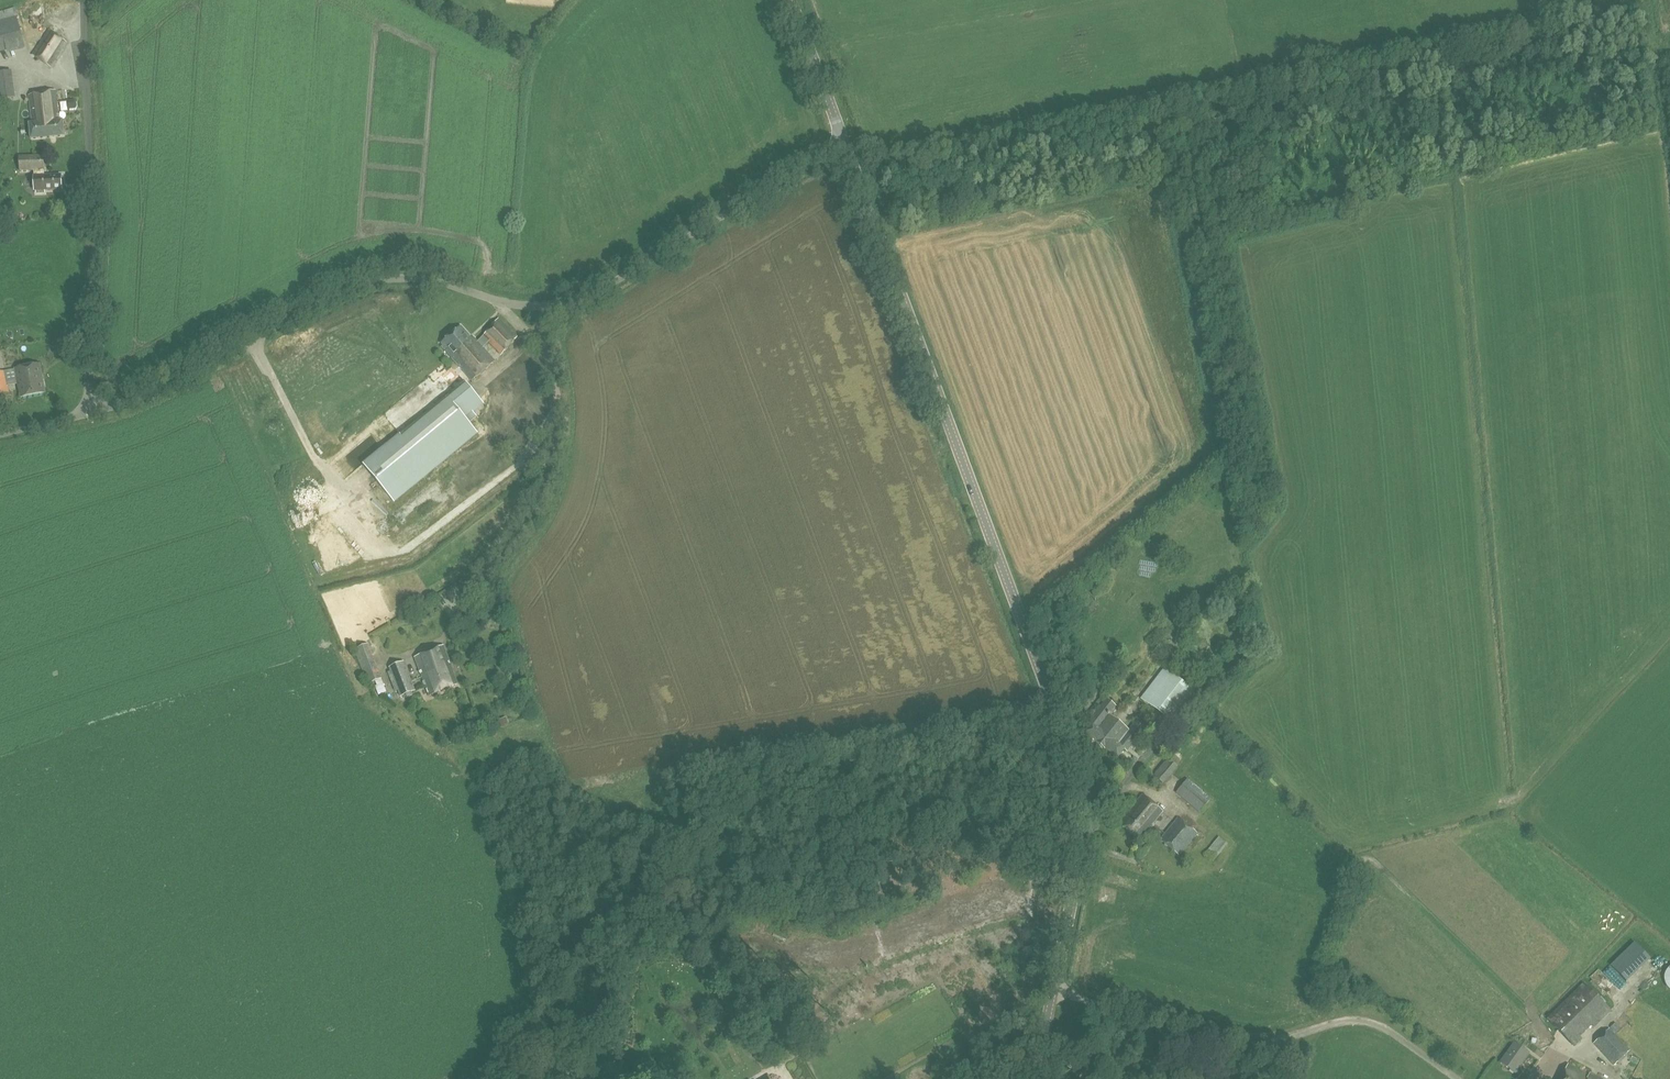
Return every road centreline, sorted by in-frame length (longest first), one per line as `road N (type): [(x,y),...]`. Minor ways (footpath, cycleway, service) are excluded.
road 1 (tertiary): [(1041,1078),(1082,874),(1085,793),(844,143)]
road 2 (unclassified): [(89,413),(148,392),(371,281),(432,279),(532,307),(572,301),(844,143)]
road 3 (unclassified): [(89,413),(86,0)]
road 4 (tertiary): [(844,143),(791,0)]

